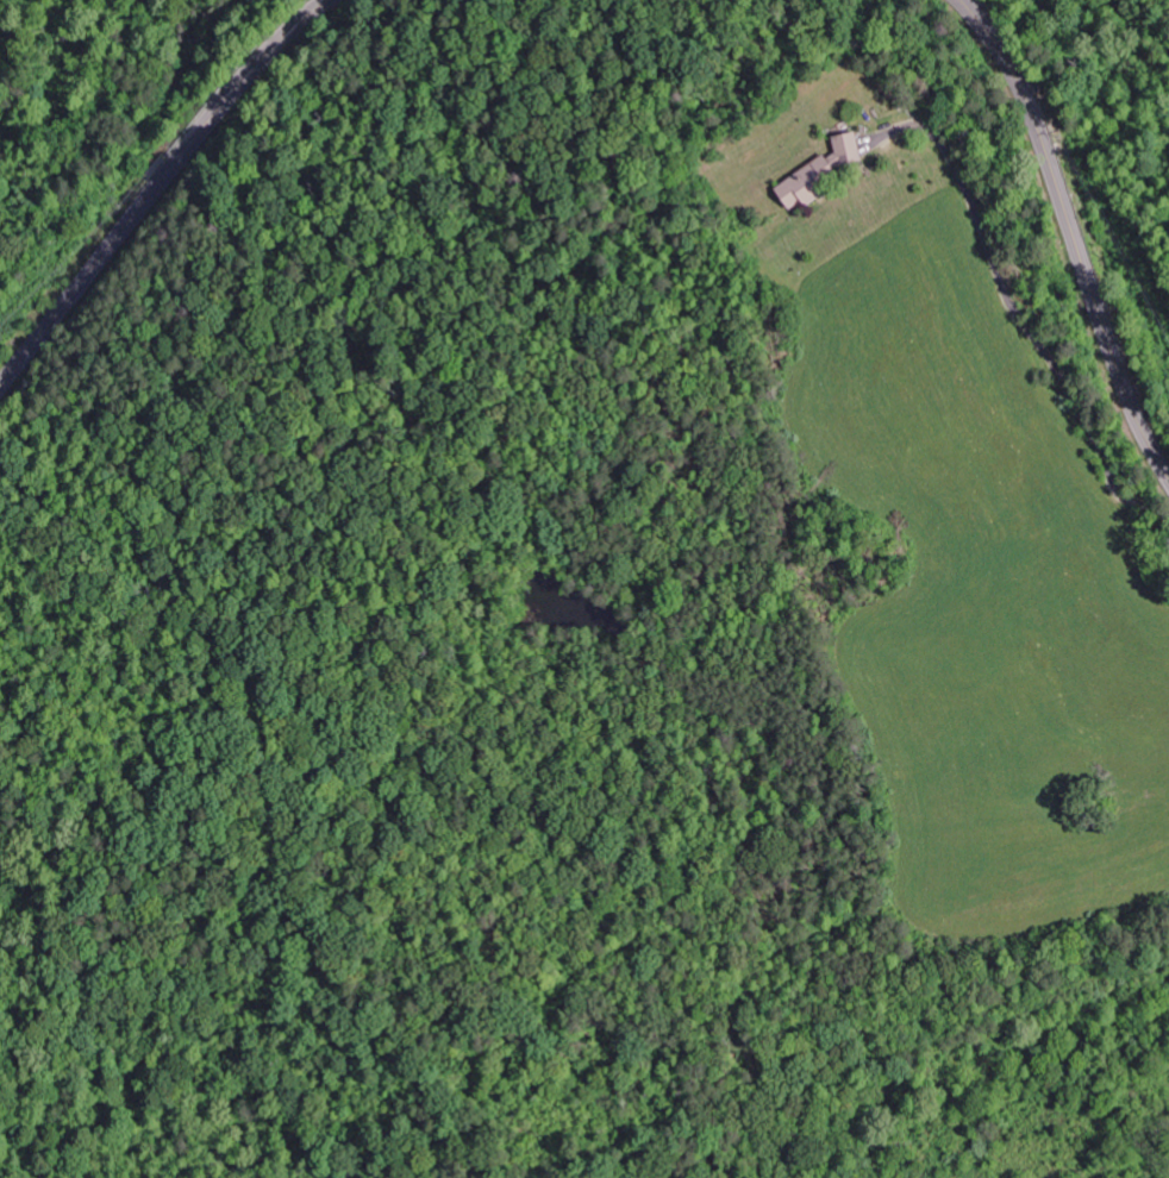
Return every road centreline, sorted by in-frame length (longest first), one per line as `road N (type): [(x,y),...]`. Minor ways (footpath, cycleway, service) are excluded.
road 1 (secondary): [(1168,475),(1131,400),(1014,82),(959,0)]
road 2 (secondary): [(331,0),(233,93),(0,386)]

